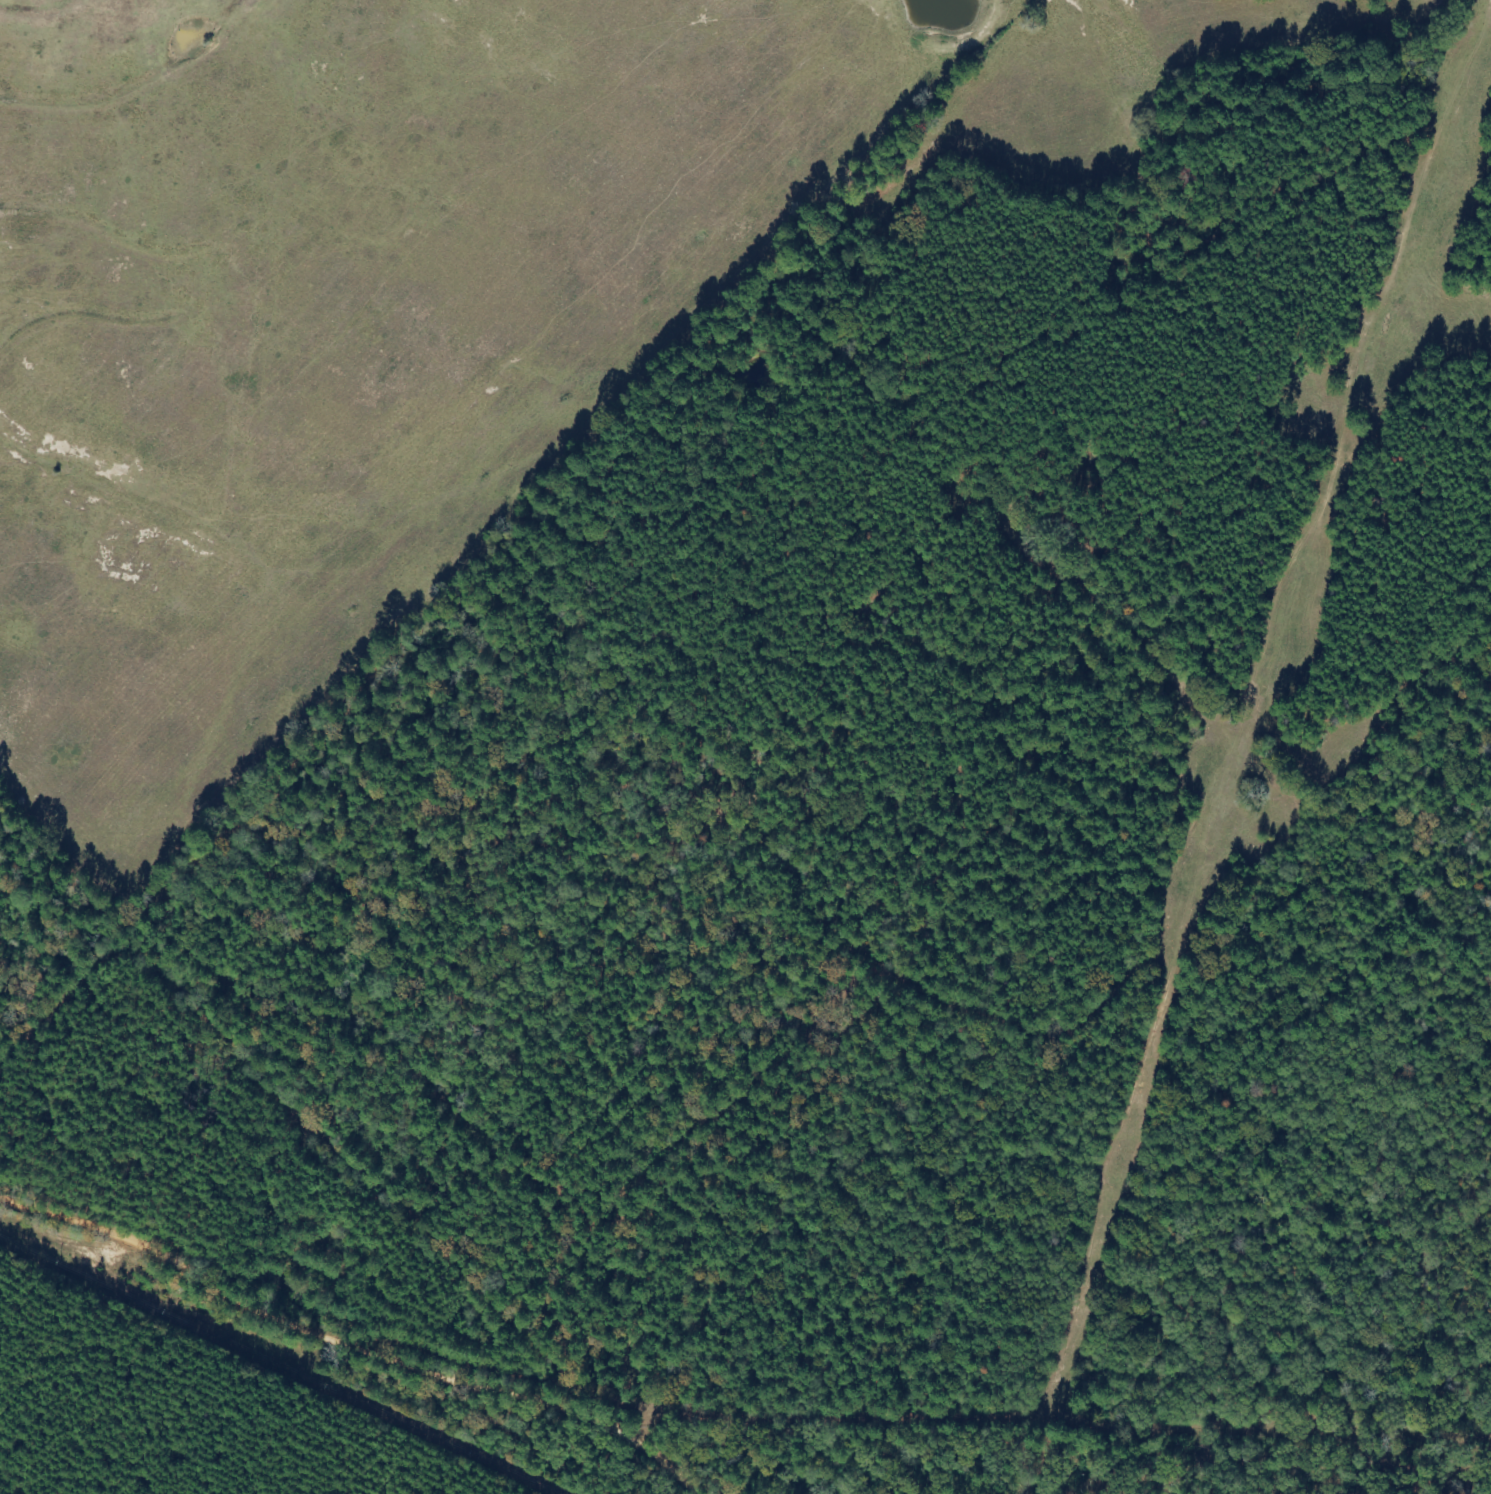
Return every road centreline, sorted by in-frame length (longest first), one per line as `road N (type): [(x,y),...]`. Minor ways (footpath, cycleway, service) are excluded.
road 1 (residential): [(683,1493),(610,1421),(198,1266),(15,1177),(0,1177)]

